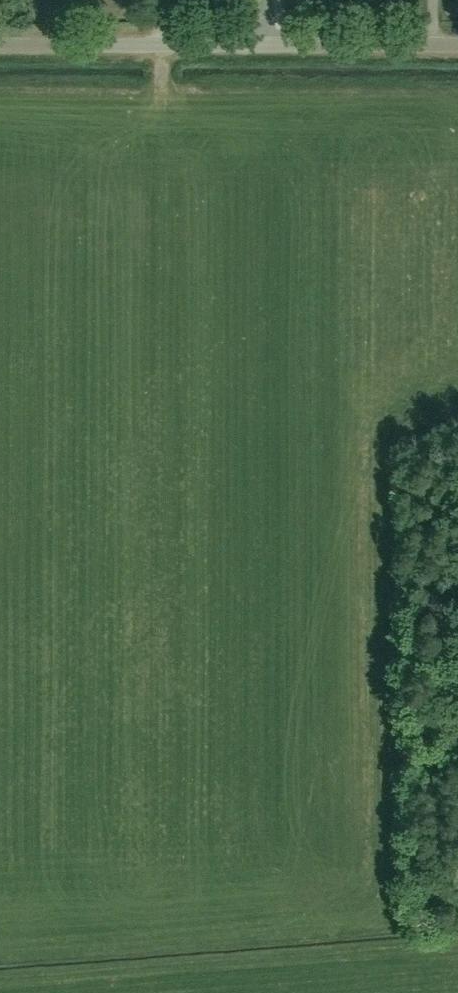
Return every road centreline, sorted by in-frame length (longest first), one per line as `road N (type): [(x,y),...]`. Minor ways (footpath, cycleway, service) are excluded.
road 1 (unclassified): [(457,46),(0,49)]

